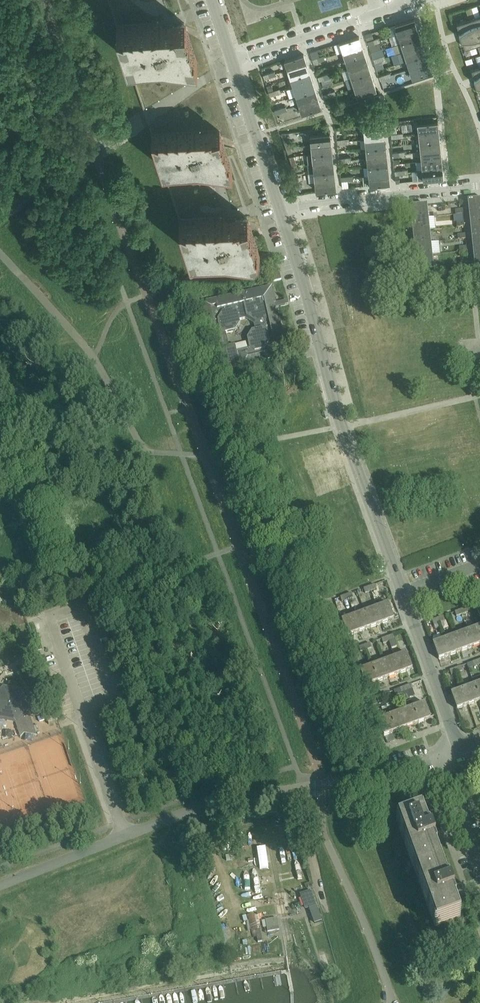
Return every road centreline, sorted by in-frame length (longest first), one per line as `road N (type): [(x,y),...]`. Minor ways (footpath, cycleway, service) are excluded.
road 1 (residential): [(461,752),(343,427),(282,212)]
road 2 (unclassified): [(0,886),(208,804),(353,787),(438,758)]
road 3 (residential): [(282,212),(479,184)]
road 4 (residential): [(233,61),(420,0)]
road 5 (residential): [(282,212),(233,61)]

